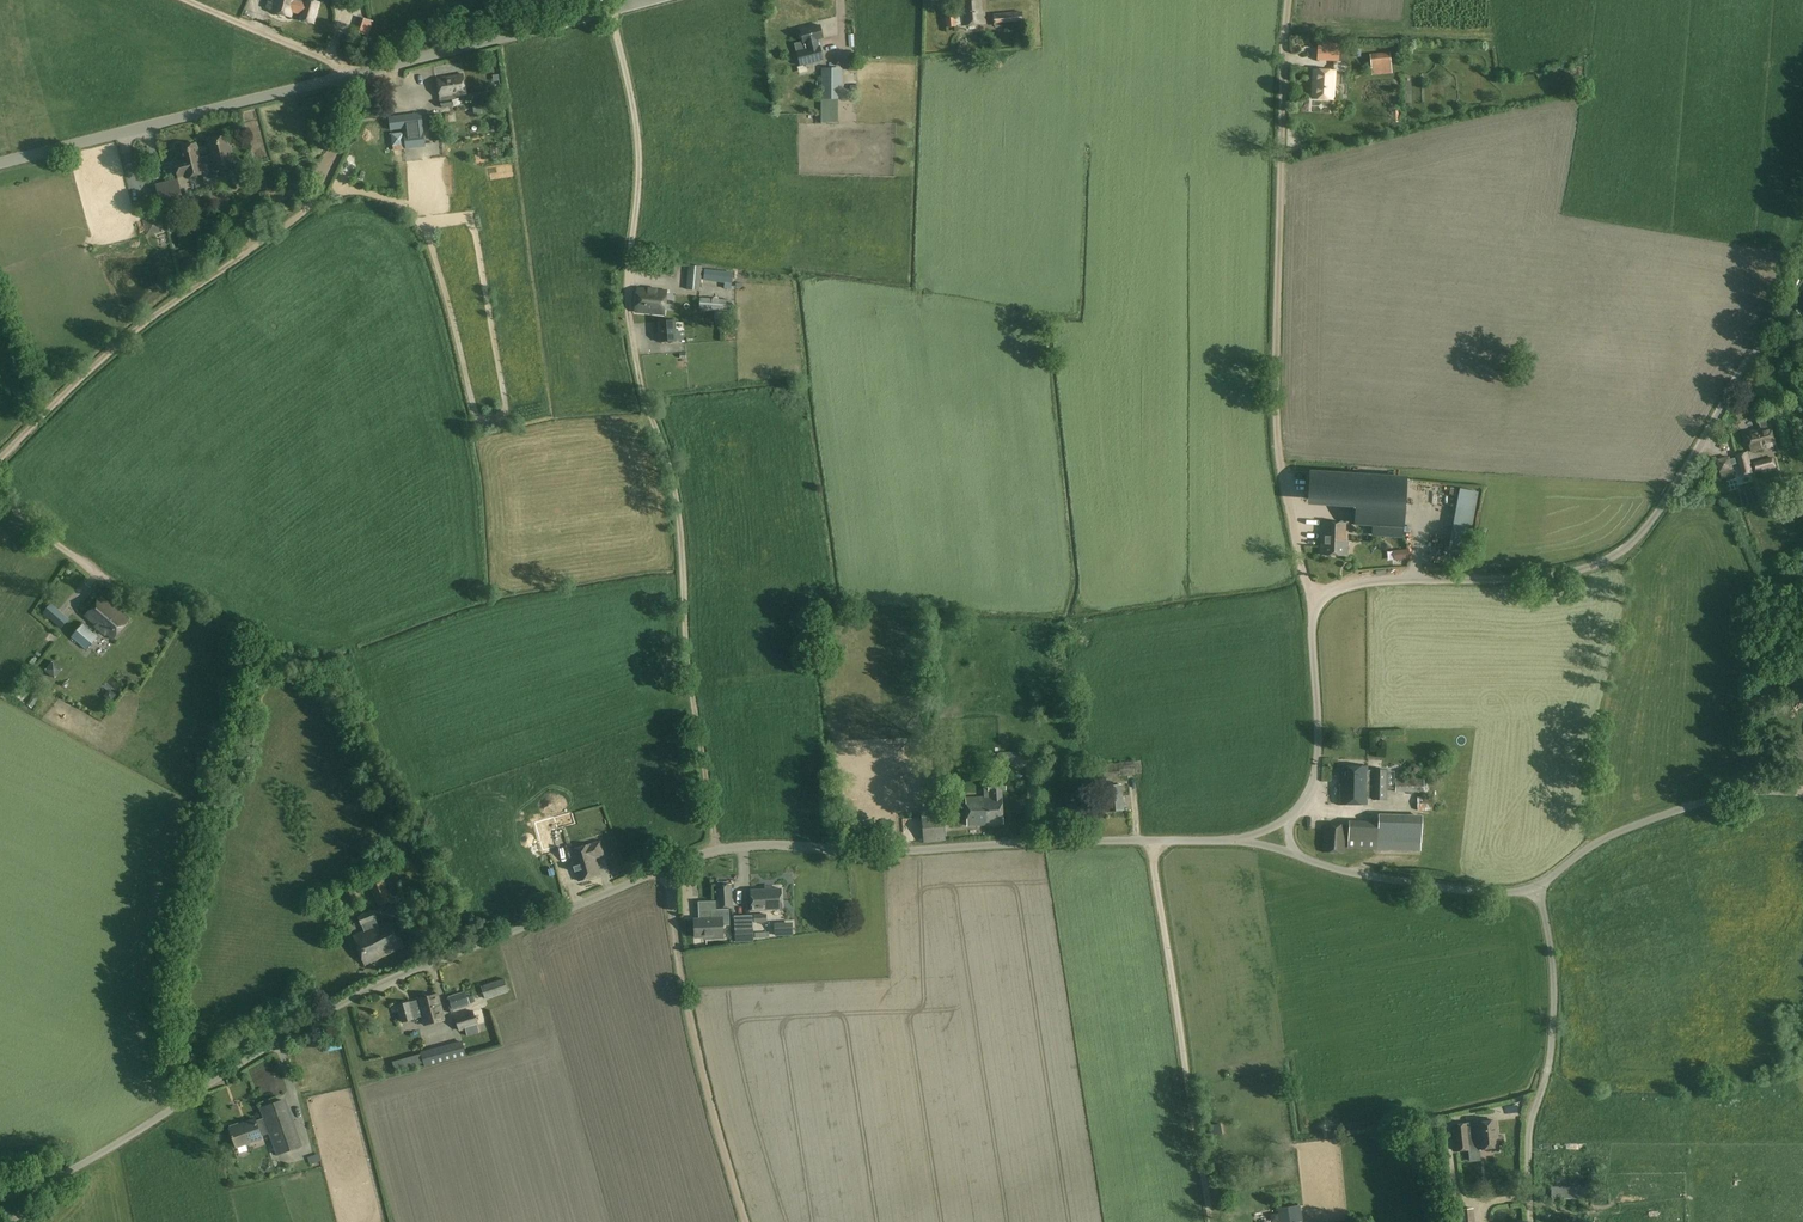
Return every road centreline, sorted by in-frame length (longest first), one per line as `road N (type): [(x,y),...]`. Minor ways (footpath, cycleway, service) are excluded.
road 1 (unclassified): [(51,1180),(351,1000),(695,856),(768,846),(901,851),(1241,840)]
road 2 (track): [(717,851),(685,643),(677,499),(631,332),(638,139),(610,10)]
road 3 (track): [(181,1102),(163,1004),(238,665),(236,641),(222,626),(90,568),(0,495)]
road 4 (unclassified): [(0,164),(647,0)]
road 5 (unclassified): [(1316,605),(1283,498),(1274,434),(1286,0)]
road 6 (unclassified): [(1316,605),(1369,582),(1550,577),(1618,555),(1677,486),(1749,360),(1802,335)]
road 7 (track): [(369,72),(355,123),(312,201),(154,316),(0,460)]
road 8 (unclassified): [(1291,855),(1508,895),(1626,827),(1683,806),(1747,791),(1802,791)]
road 9 (track): [(1148,842),(1211,1221)]
road 10 (track): [(744,1221),(680,974),(668,867)]
road 11 (track): [(1531,1221),(1528,1125),(1546,1073),(1554,996),(1545,913),(1533,886)]
road 12 (unclassified): [(1289,823),(1311,793),(1320,758),(1316,605)]
road 13 (track): [(351,76),(185,0)]

